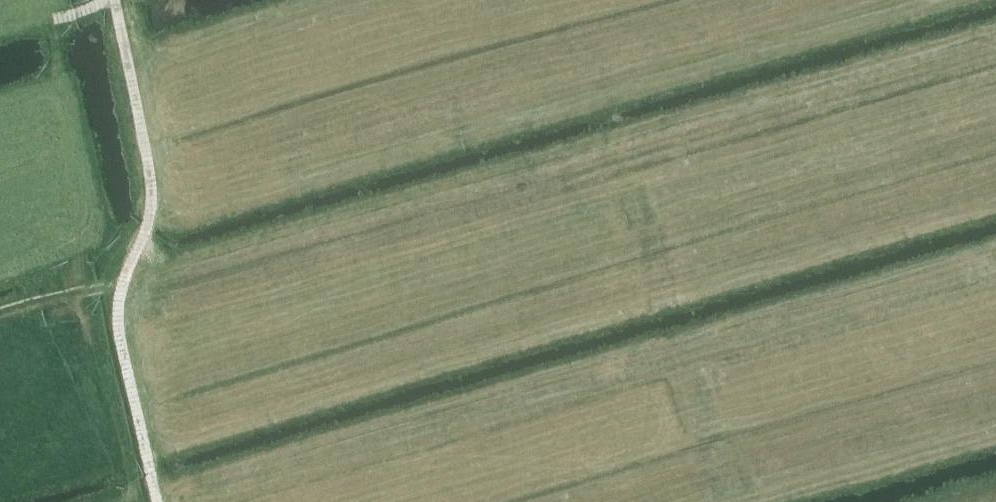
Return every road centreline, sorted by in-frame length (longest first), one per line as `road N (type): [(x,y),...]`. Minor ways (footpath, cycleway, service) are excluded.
road 1 (track): [(112,0),(150,193),(117,327),(156,501)]

